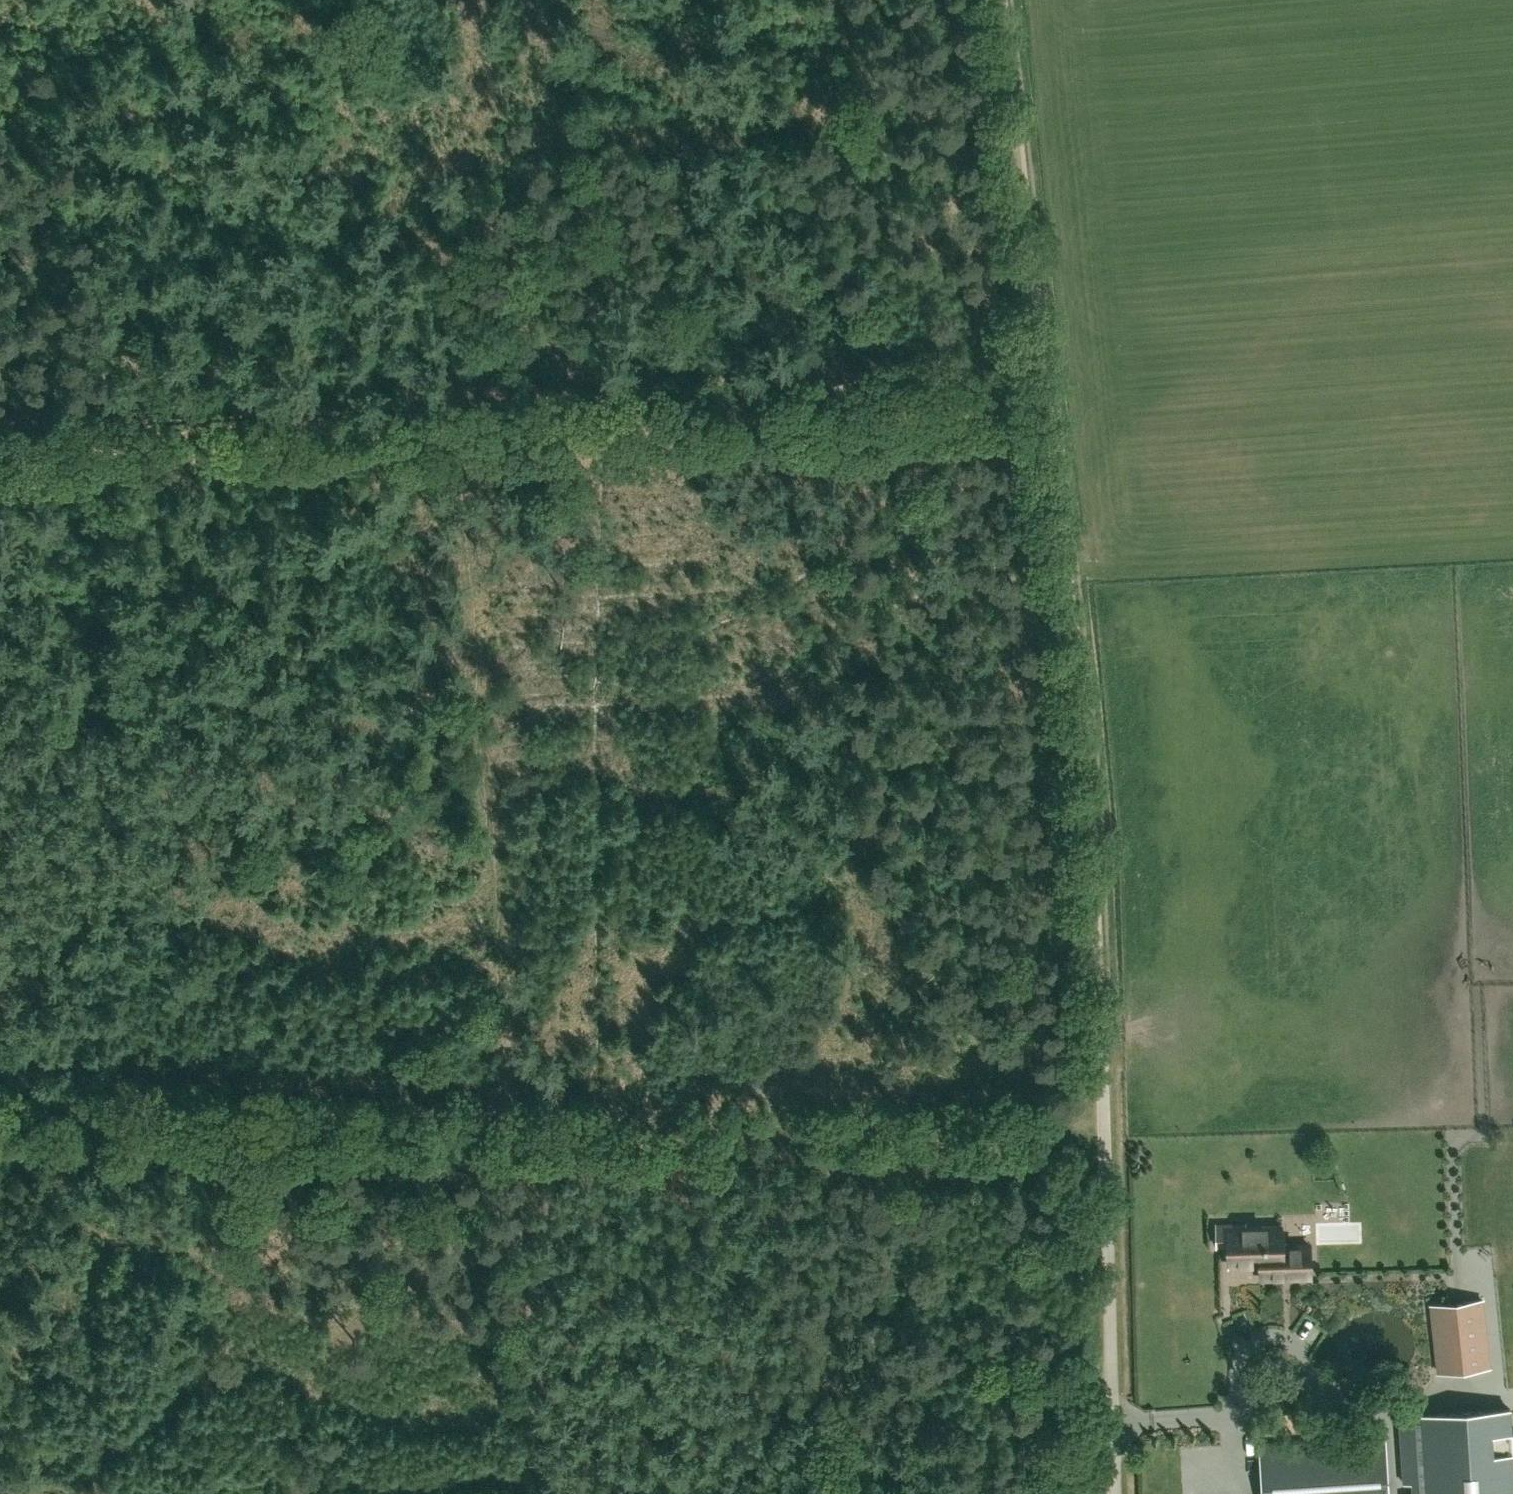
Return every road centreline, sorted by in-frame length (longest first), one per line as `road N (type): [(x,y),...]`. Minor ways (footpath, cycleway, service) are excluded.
road 1 (track): [(1100,965),(1086,728),(1004,0)]
road 2 (unclassified): [(1117,1493),(1100,965)]

